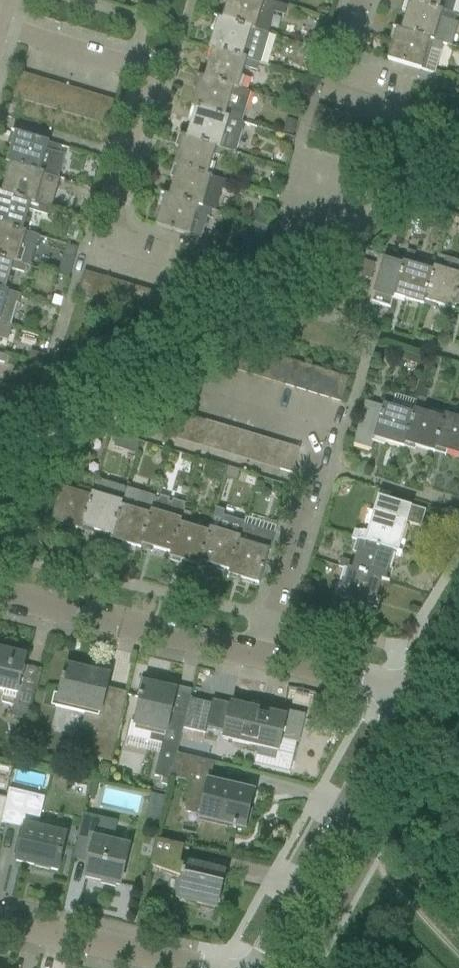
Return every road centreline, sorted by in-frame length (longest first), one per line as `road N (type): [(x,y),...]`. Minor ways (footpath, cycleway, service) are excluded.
road 1 (residential): [(0,596),(409,691)]
road 2 (residential): [(164,249),(130,240),(116,227),(146,74),(0,25)]
road 3 (tertiary): [(251,967),(409,691)]
road 4 (residential): [(193,967),(0,922)]
road 5 (unclassified): [(397,97),(339,76),(359,0)]

